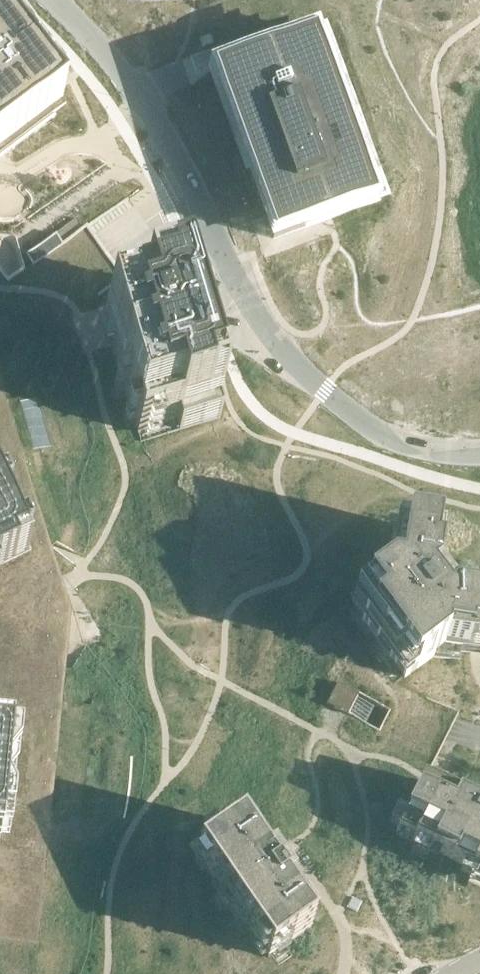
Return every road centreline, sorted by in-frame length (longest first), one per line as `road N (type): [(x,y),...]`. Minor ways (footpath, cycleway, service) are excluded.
road 1 (tertiary): [(479,456),(411,447),(379,432),(276,351),(137,95),(48,0)]

